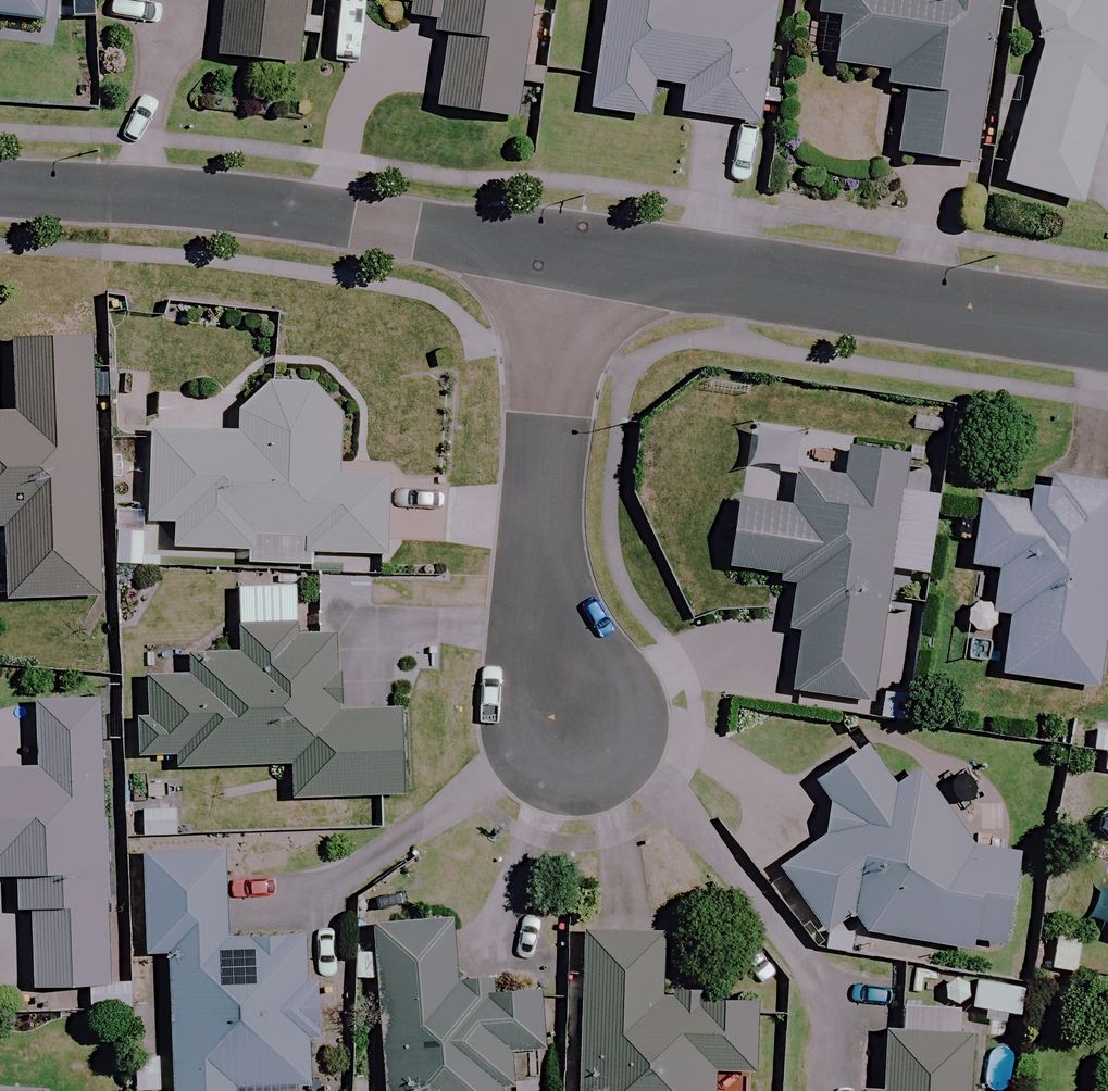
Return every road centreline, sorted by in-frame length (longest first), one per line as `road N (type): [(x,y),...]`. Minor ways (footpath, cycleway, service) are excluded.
road 1 (tertiary): [(0,181),(214,201),(559,256)]
road 2 (tertiary): [(559,256),(1107,337)]
road 3 (residential): [(555,734),(530,588),(559,256)]

